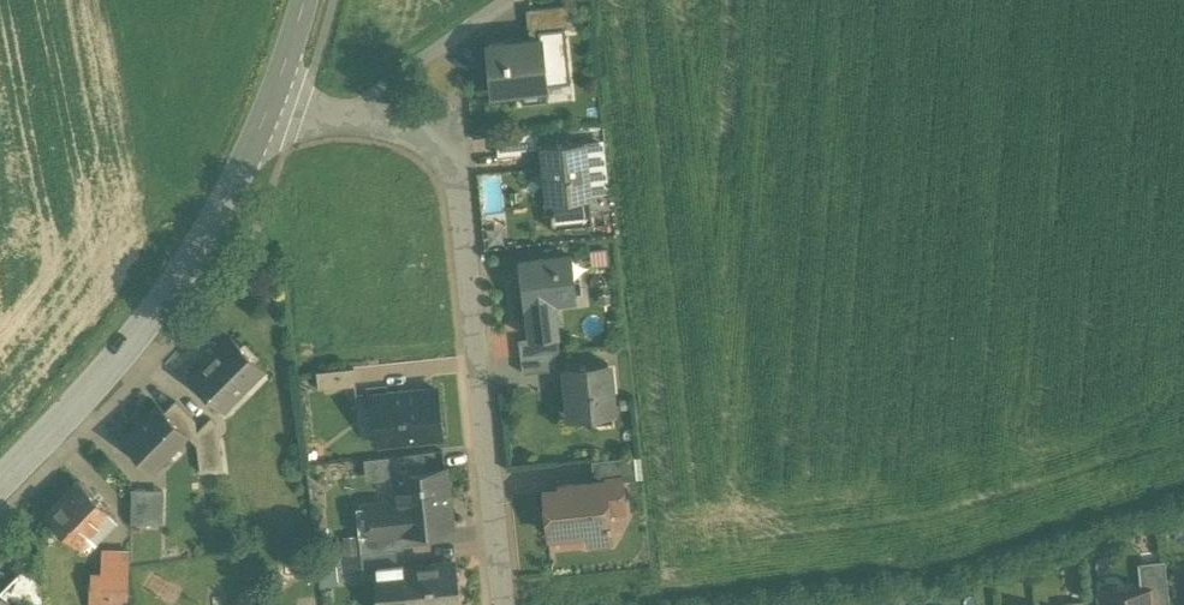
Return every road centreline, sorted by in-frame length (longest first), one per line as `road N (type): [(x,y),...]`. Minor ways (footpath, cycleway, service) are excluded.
road 1 (residential): [(366,116),(409,127),(462,181),(505,604)]
road 2 (tertiary): [(0,491),(143,329),(199,249),(271,101)]
road 3 (unclassified): [(366,116),(412,66),(512,0)]

